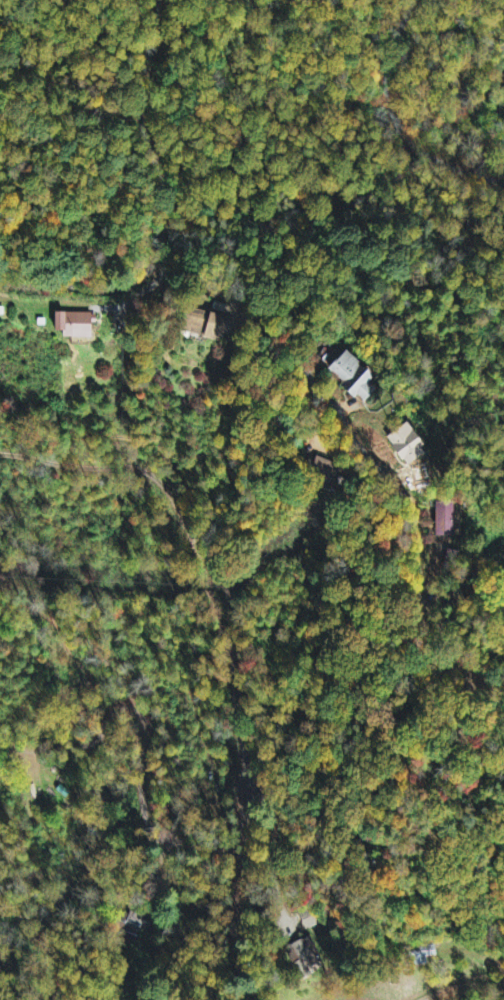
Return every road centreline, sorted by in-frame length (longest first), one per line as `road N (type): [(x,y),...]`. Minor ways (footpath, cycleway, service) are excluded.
road 1 (residential): [(423,624),(413,526),(320,392),(239,303),(152,266)]
road 2 (residential): [(152,266),(166,206),(138,108),(158,0)]
road 3 (residential): [(147,999),(169,899),(168,851),(183,841),(239,845),(249,801)]
road 4 (residential): [(414,0),(386,70),(392,125),(425,156),(503,186)]
road 5 (residential): [(0,261),(98,289),(122,286),(152,266)]

